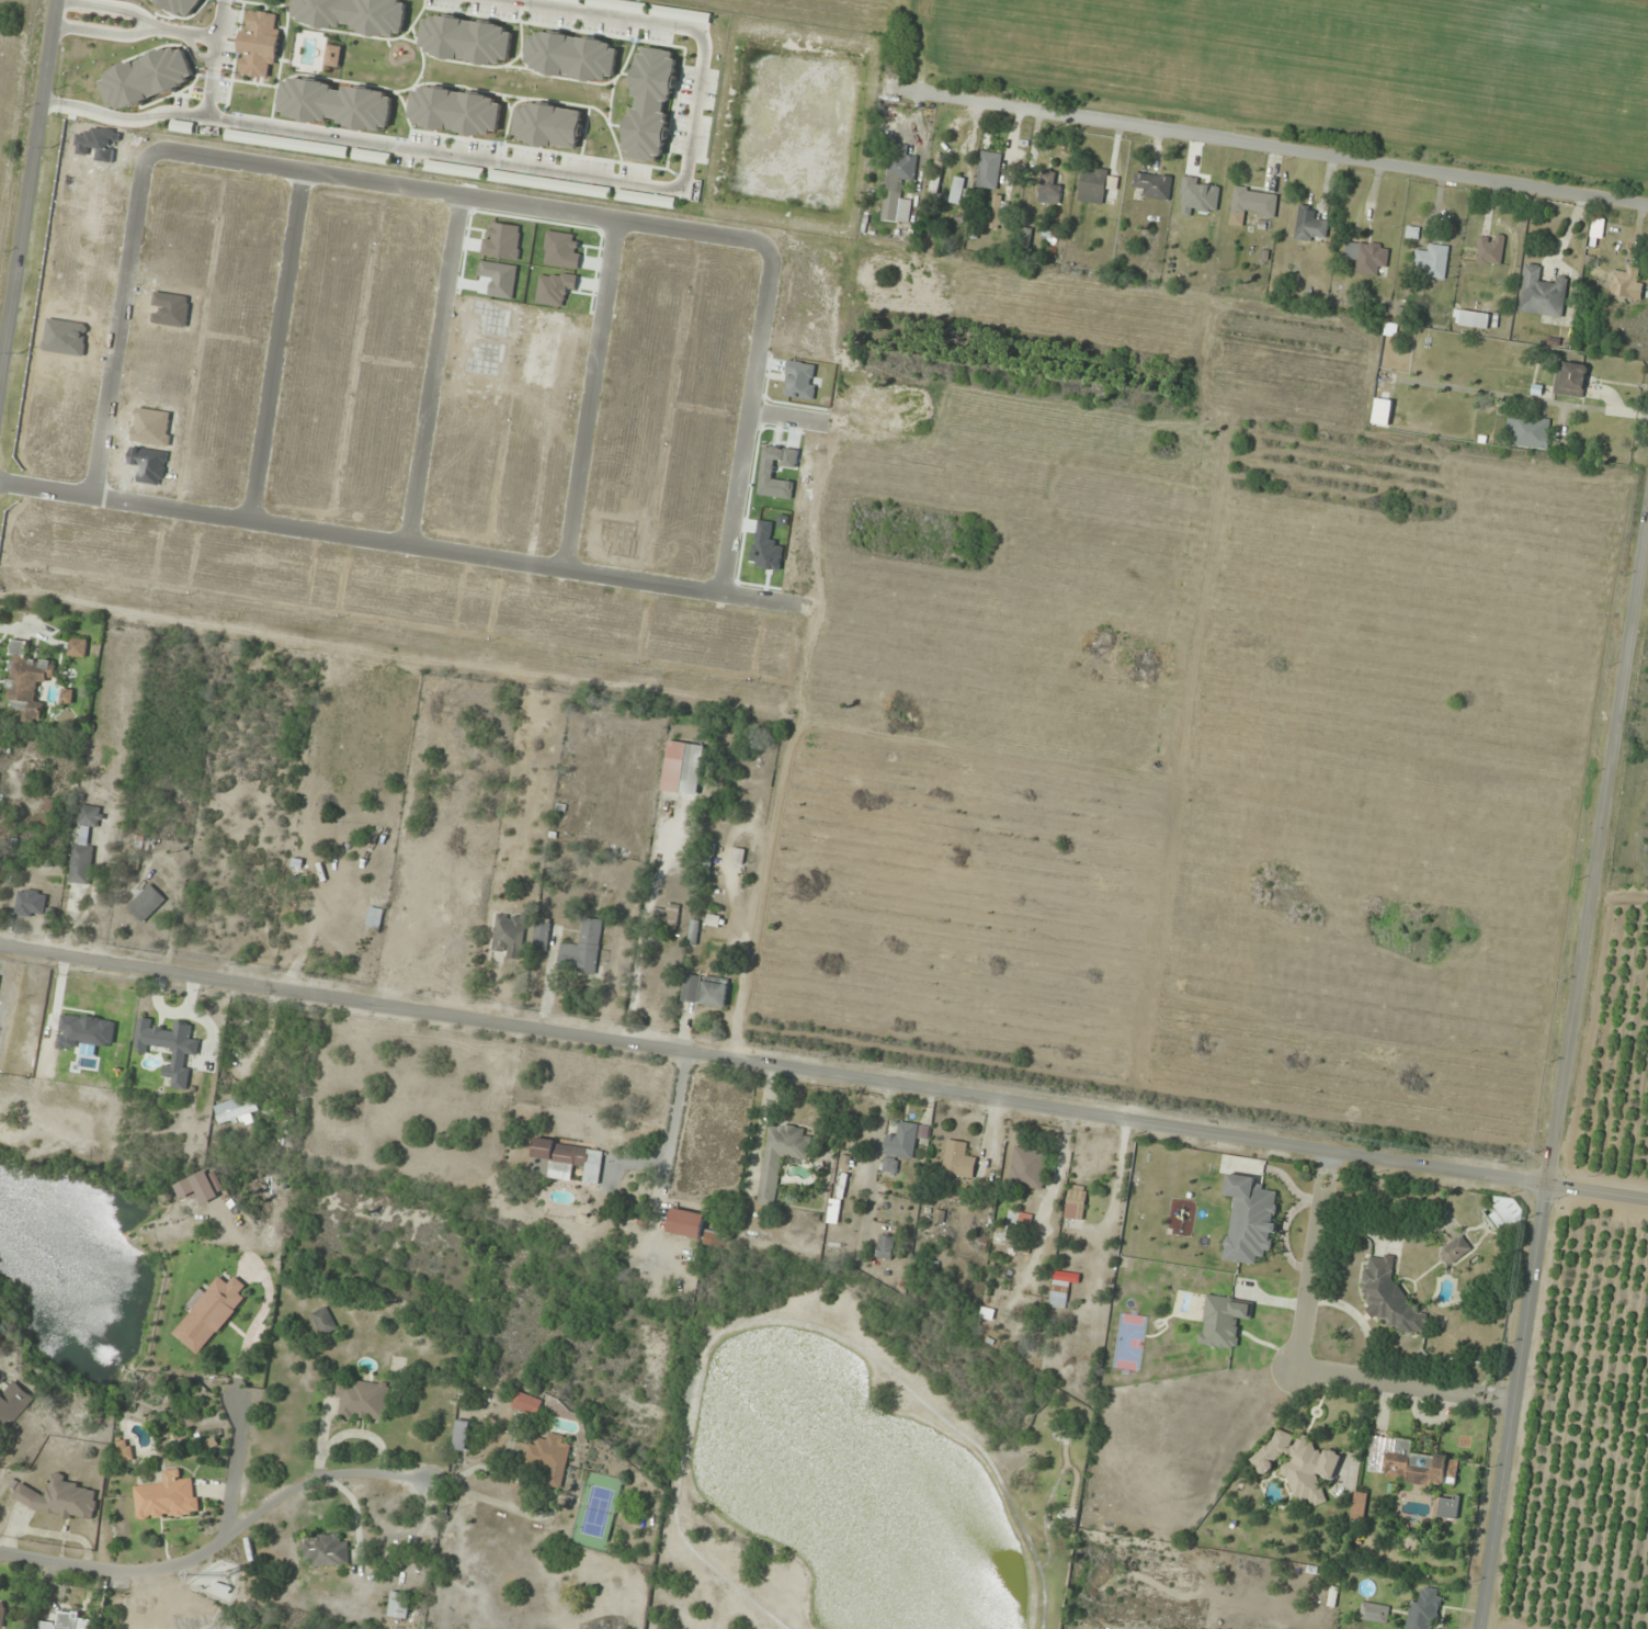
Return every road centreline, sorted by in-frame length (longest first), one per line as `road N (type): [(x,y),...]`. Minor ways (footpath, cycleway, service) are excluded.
road 1 (tertiary): [(1555,1191),(0,946)]
road 2 (tertiary): [(1486,1628),(1647,547)]
road 3 (residential): [(503,0),(684,29),(702,38),(684,182),(657,189),(205,115),(217,39)]
road 4 (residential): [(749,412),(1514,531),(1528,543)]
road 5 (residential): [(1647,211),(891,95)]
road 6 (residential): [(0,484),(721,595)]
road 7 (residential): [(770,252),(149,157)]
road 8 (residential): [(901,611),(1504,705)]
road 9 (residential): [(875,782),(1478,873)]
road 10 (residential): [(1453,1027),(1429,1037),(855,942)]
road 11 (residential): [(0,1562),(101,1582),(180,1571),(315,1483),(378,1477),(437,1483)]
road 12 (tertiary): [(57,0),(0,373)]
road 13 (residential): [(616,224),(567,570)]
road 14 (residential): [(459,201),(407,546)]
road 15 (residential): [(299,177),(251,522)]
road 16 (residential): [(721,595),(770,252)]
road 17 (residential): [(149,157),(93,498)]
road 18 (residential): [(855,942),(901,611)]
road 19 (residential): [(1528,543),(1478,873)]
road 20 (residential): [(901,611),(791,608),(721,595)]
road 21 (residential): [(41,104),(127,122),(205,115)]
road 22 (residential): [(55,12),(217,39)]
road 23 (residential): [(1478,873),(1453,1027)]
road 24 (residential): [(1478,873),(1599,892)]

